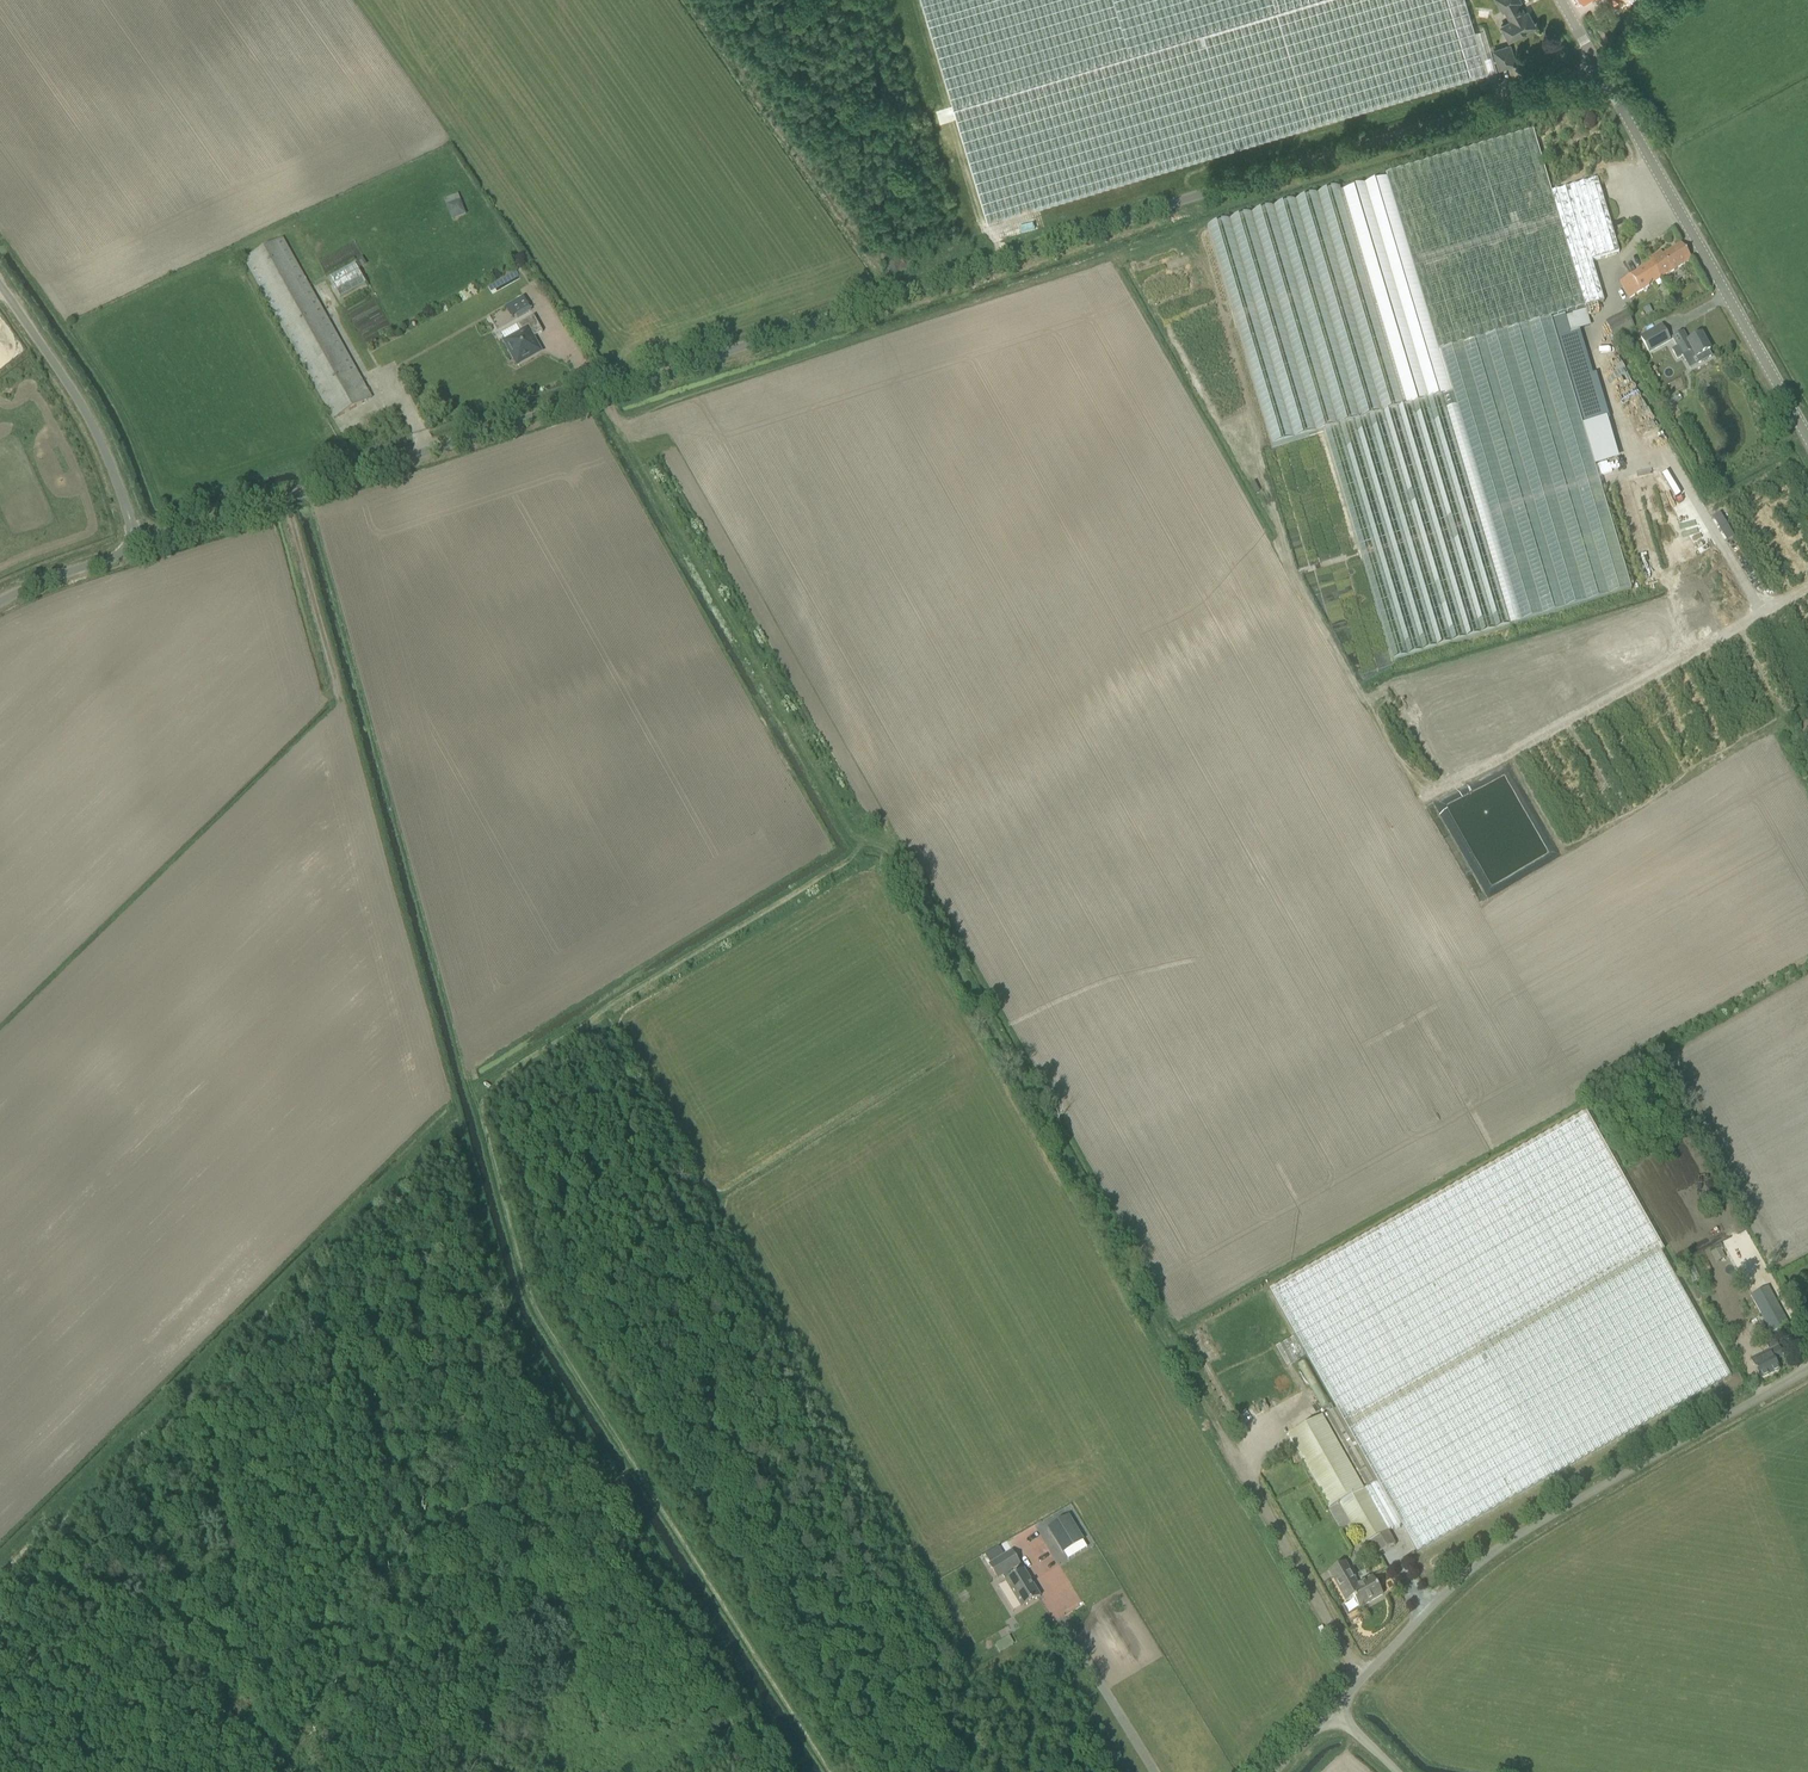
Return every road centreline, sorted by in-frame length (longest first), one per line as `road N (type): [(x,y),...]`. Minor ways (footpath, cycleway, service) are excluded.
road 1 (unclassified): [(140,549),(1598,69)]
road 2 (unclassified): [(1360,1683),(1502,1546),(1807,1371)]
road 3 (unclassified): [(1807,439),(1598,69)]
road 4 (unclassified): [(140,549),(106,455),(0,289)]
road 5 (unclassified): [(1360,1683),(1238,1464)]
road 6 (unclassified): [(0,607),(40,582),(140,549)]

